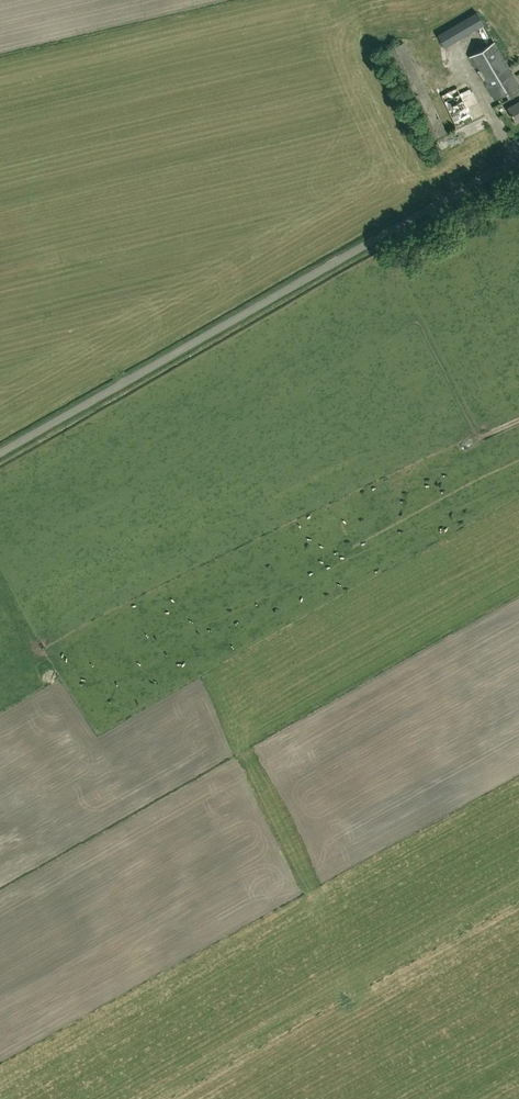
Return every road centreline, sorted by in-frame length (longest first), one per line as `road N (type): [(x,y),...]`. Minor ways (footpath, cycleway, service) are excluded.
road 1 (unclassified): [(0,455),(518,160)]

